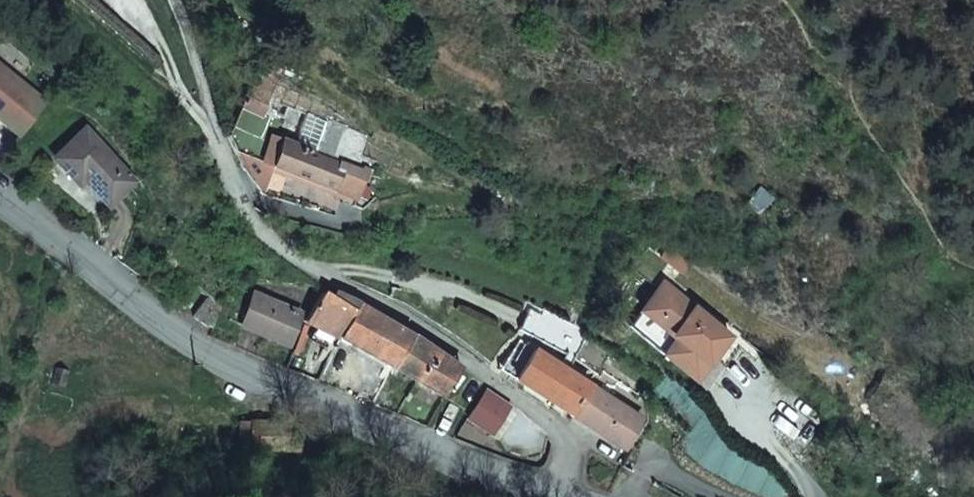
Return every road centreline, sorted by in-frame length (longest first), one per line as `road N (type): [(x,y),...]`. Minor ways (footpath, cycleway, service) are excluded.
road 1 (residential): [(574,496),(566,426),(401,312),(300,260),(245,214),(210,122),(180,0)]
road 2 (residential): [(0,197),(181,333),(338,417),(551,496)]

